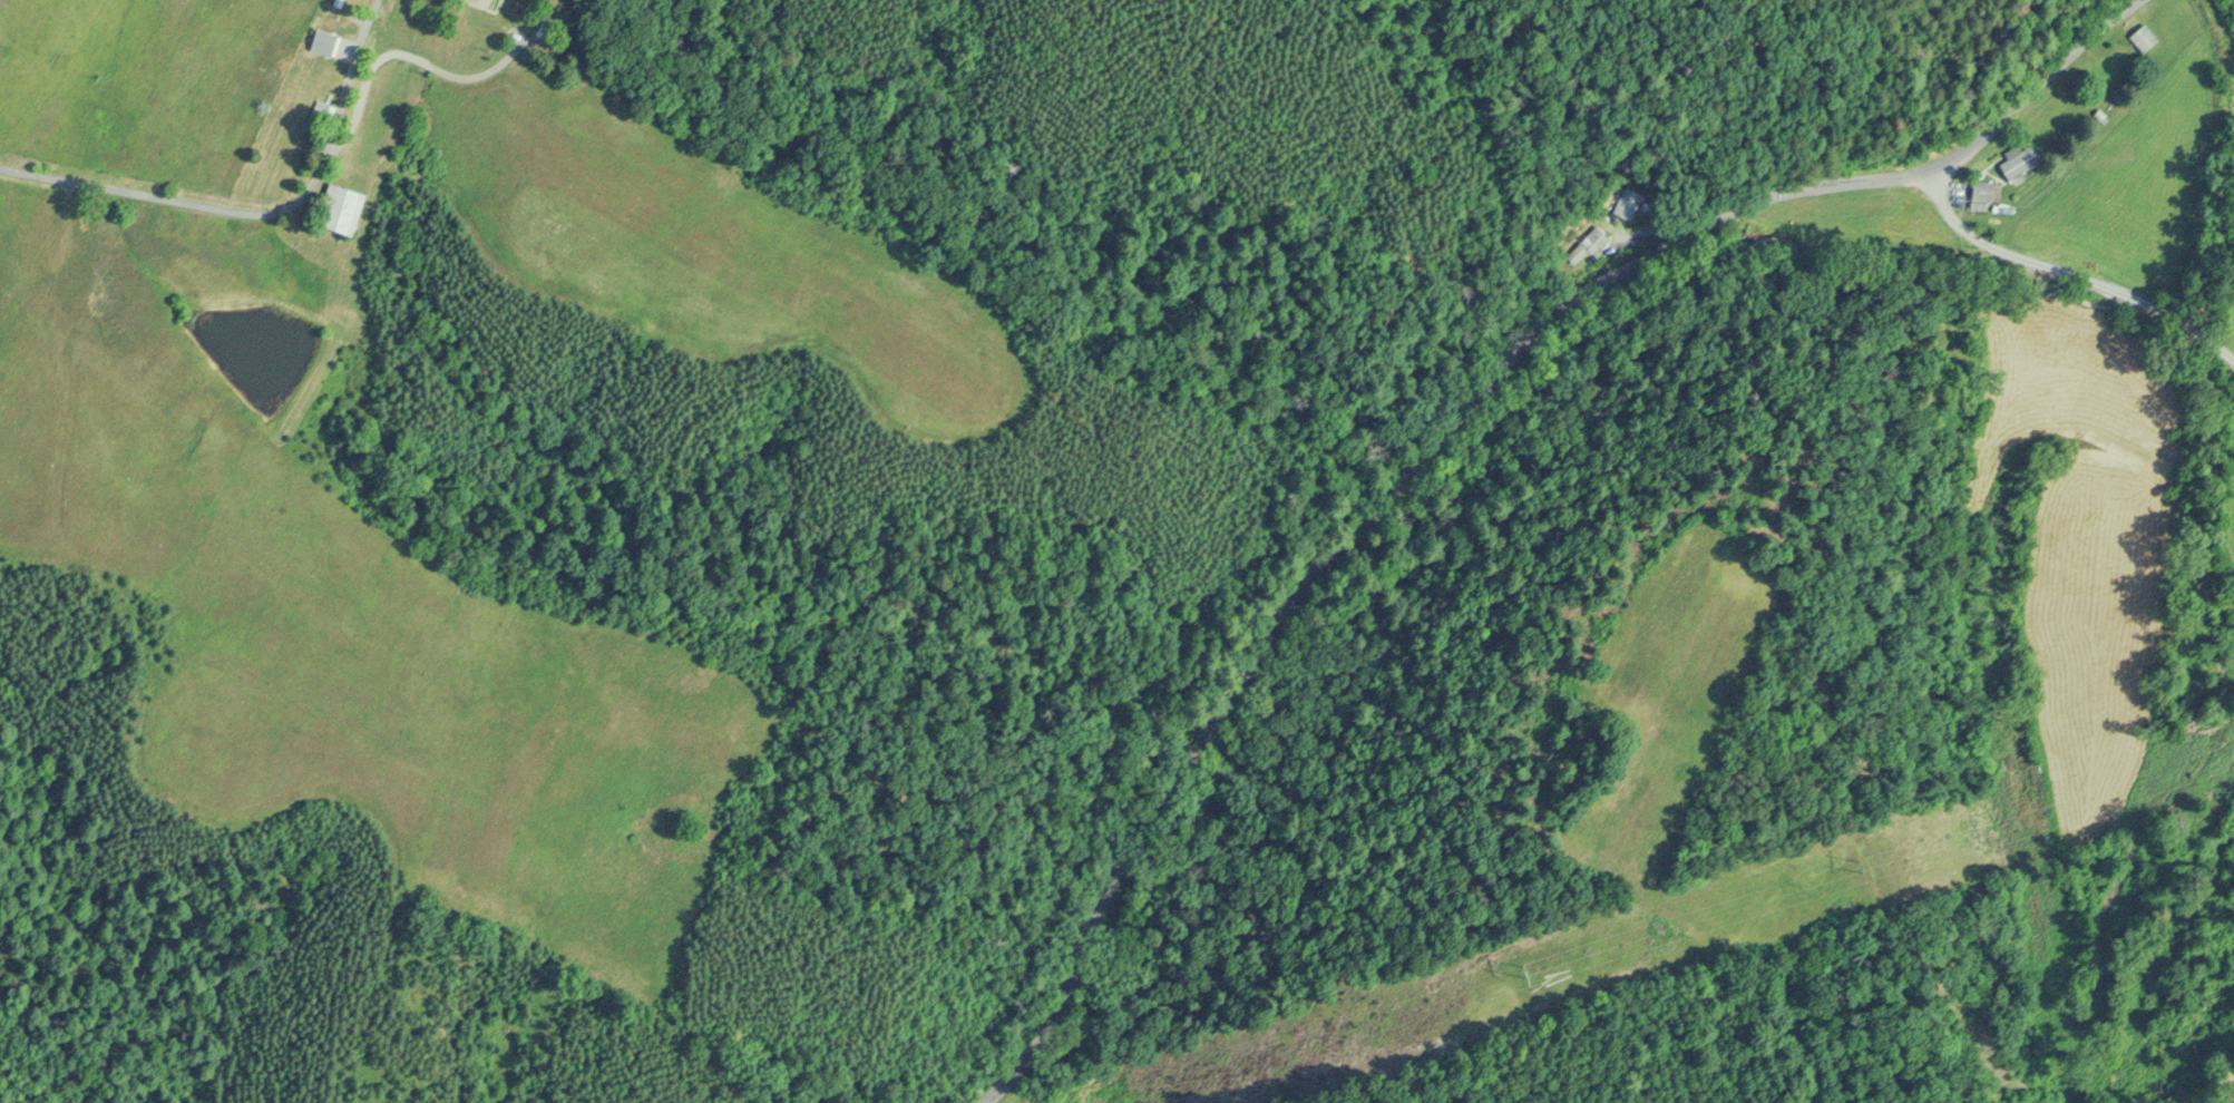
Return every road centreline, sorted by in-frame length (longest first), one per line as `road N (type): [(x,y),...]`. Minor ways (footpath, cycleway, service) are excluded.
road 1 (residential): [(992,1102),(1038,1050),(1129,852),(1289,608),(1554,325),(1611,280),(1759,208),(1843,188),(1933,182)]
road 2 (residential): [(2233,368),(2159,314),(1970,241),(1942,213),(1933,182)]
road 3 (residential): [(1933,182),(2147,0)]

